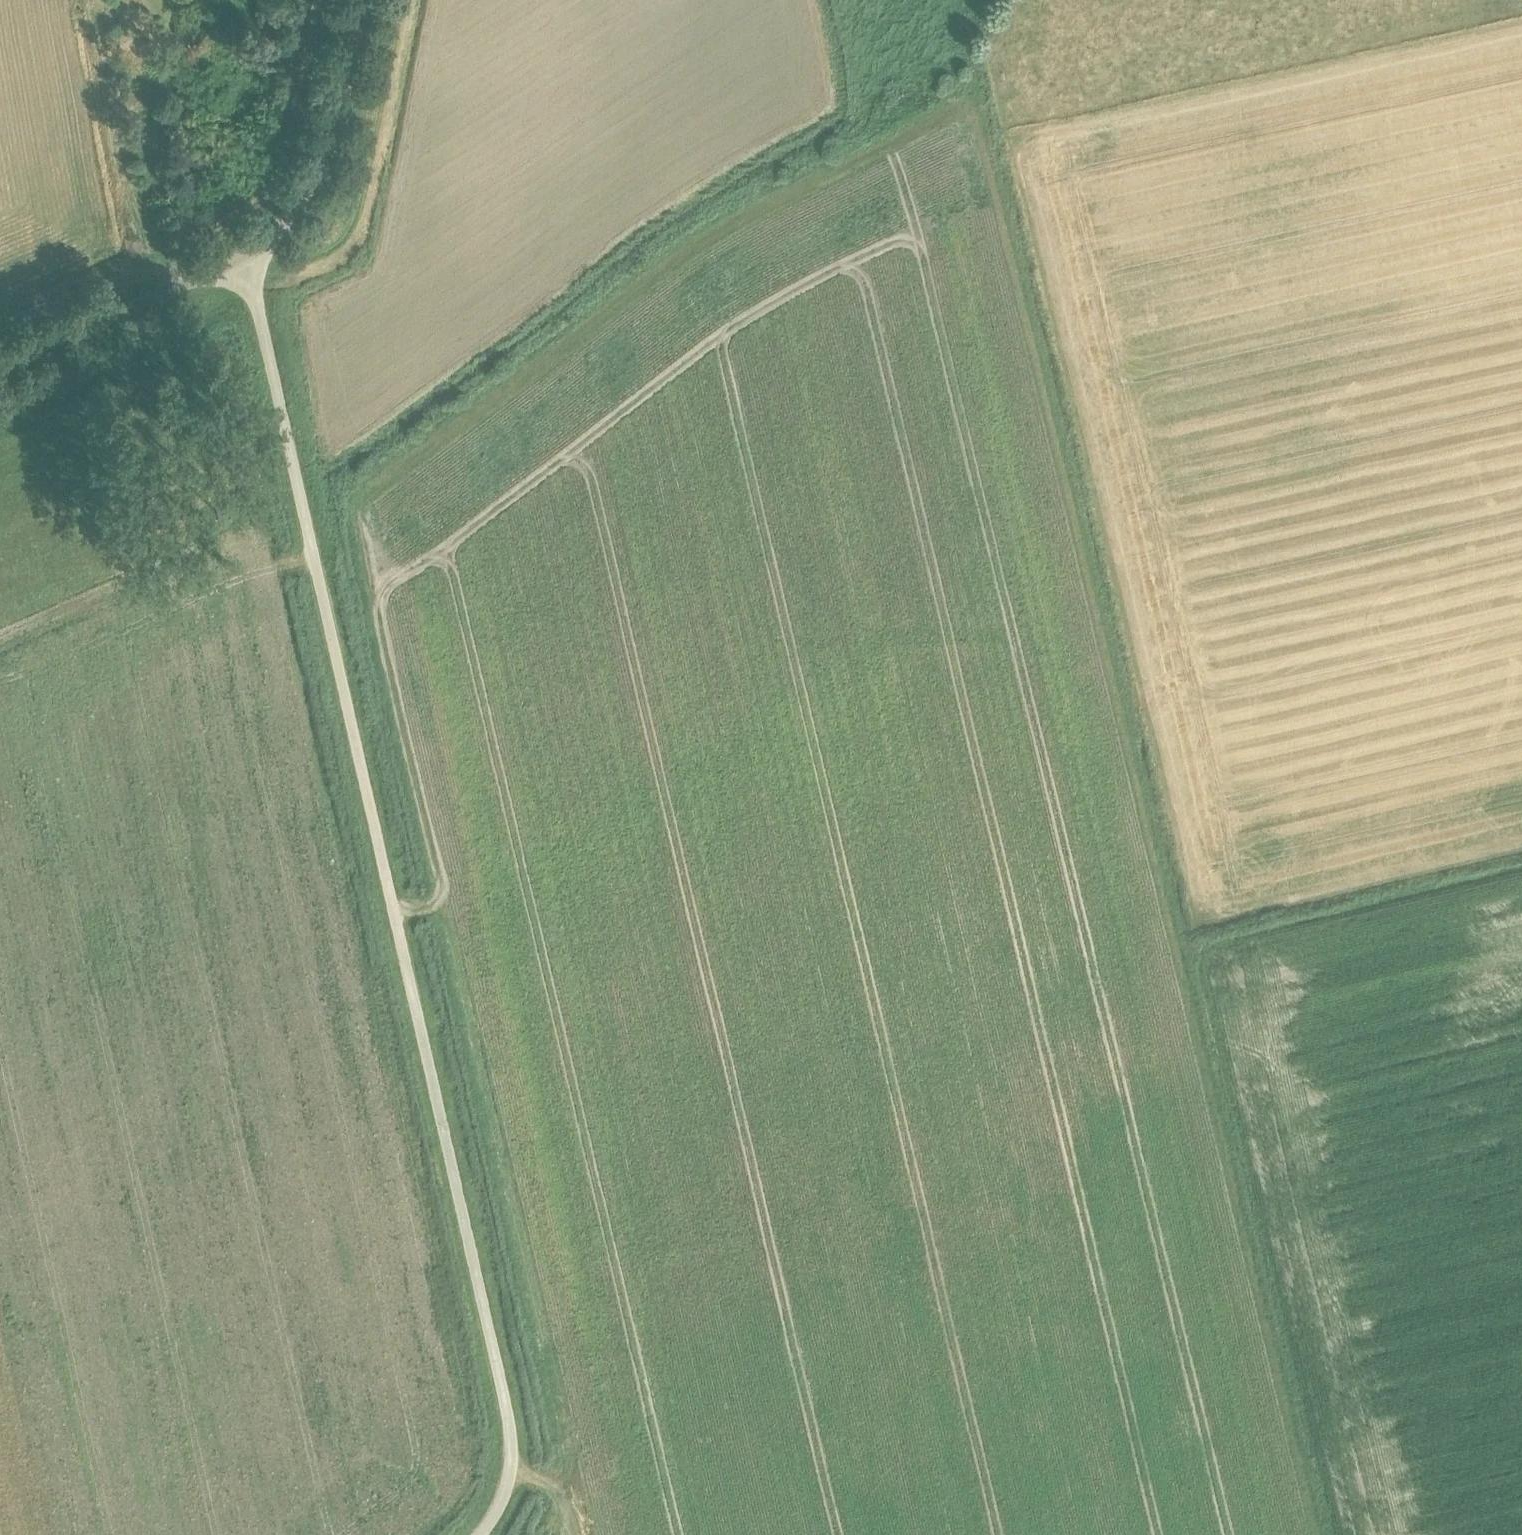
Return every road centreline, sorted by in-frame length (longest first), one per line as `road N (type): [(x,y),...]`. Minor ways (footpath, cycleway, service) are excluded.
road 1 (unclassified): [(467,1534),(498,1498),(513,1426),(239,266)]
road 2 (unclassified): [(239,266),(291,213),(323,128),(350,0)]
road 3 (unclassified): [(0,374),(239,266)]

